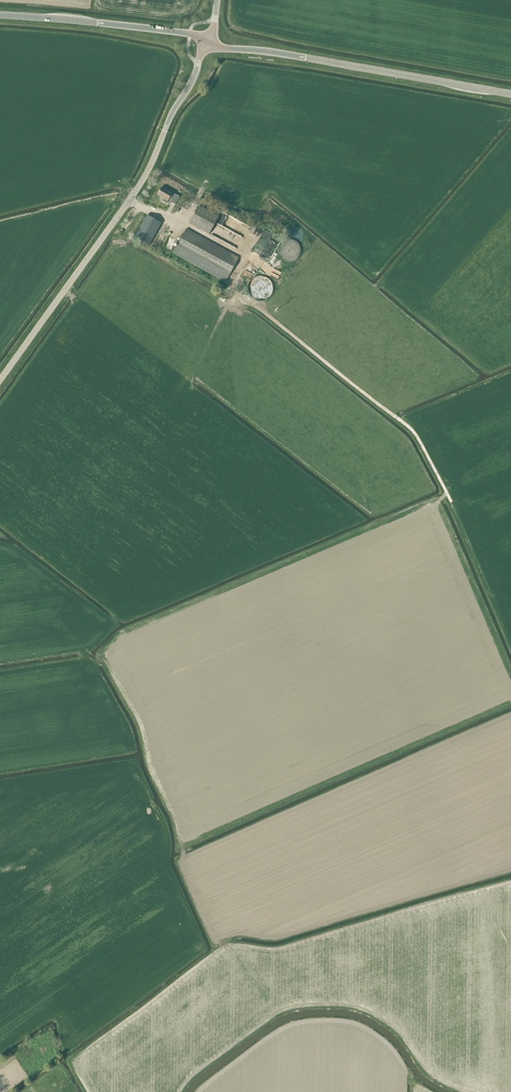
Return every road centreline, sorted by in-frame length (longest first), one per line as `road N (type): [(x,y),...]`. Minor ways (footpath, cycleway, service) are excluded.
road 1 (tertiary): [(0,380),(136,192),(207,42)]
road 2 (primary): [(510,94),(207,42)]
road 3 (primary): [(207,42),(0,16)]

